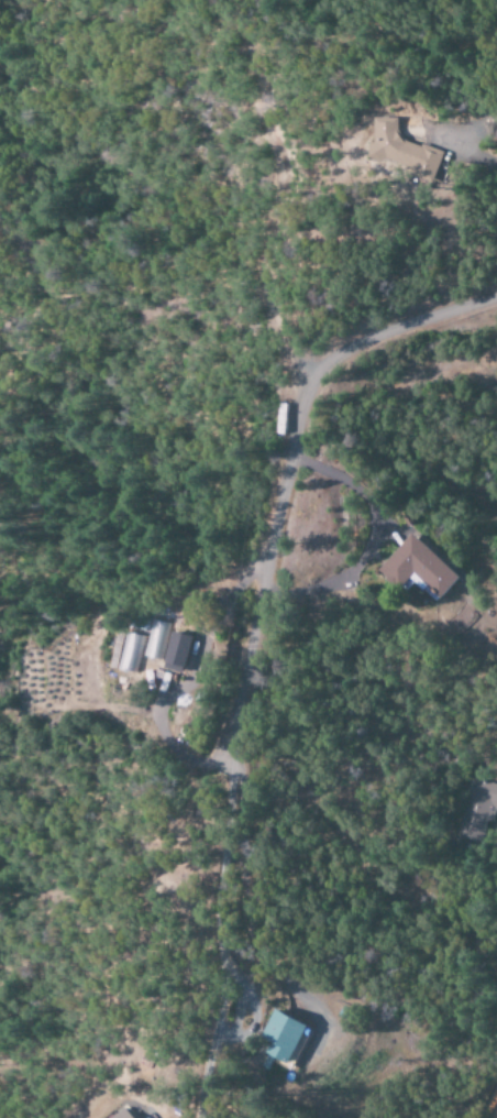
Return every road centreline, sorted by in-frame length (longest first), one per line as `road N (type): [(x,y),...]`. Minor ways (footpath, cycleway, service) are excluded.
road 1 (residential): [(227,767),(294,427),(309,384),(354,347),(496,294)]

